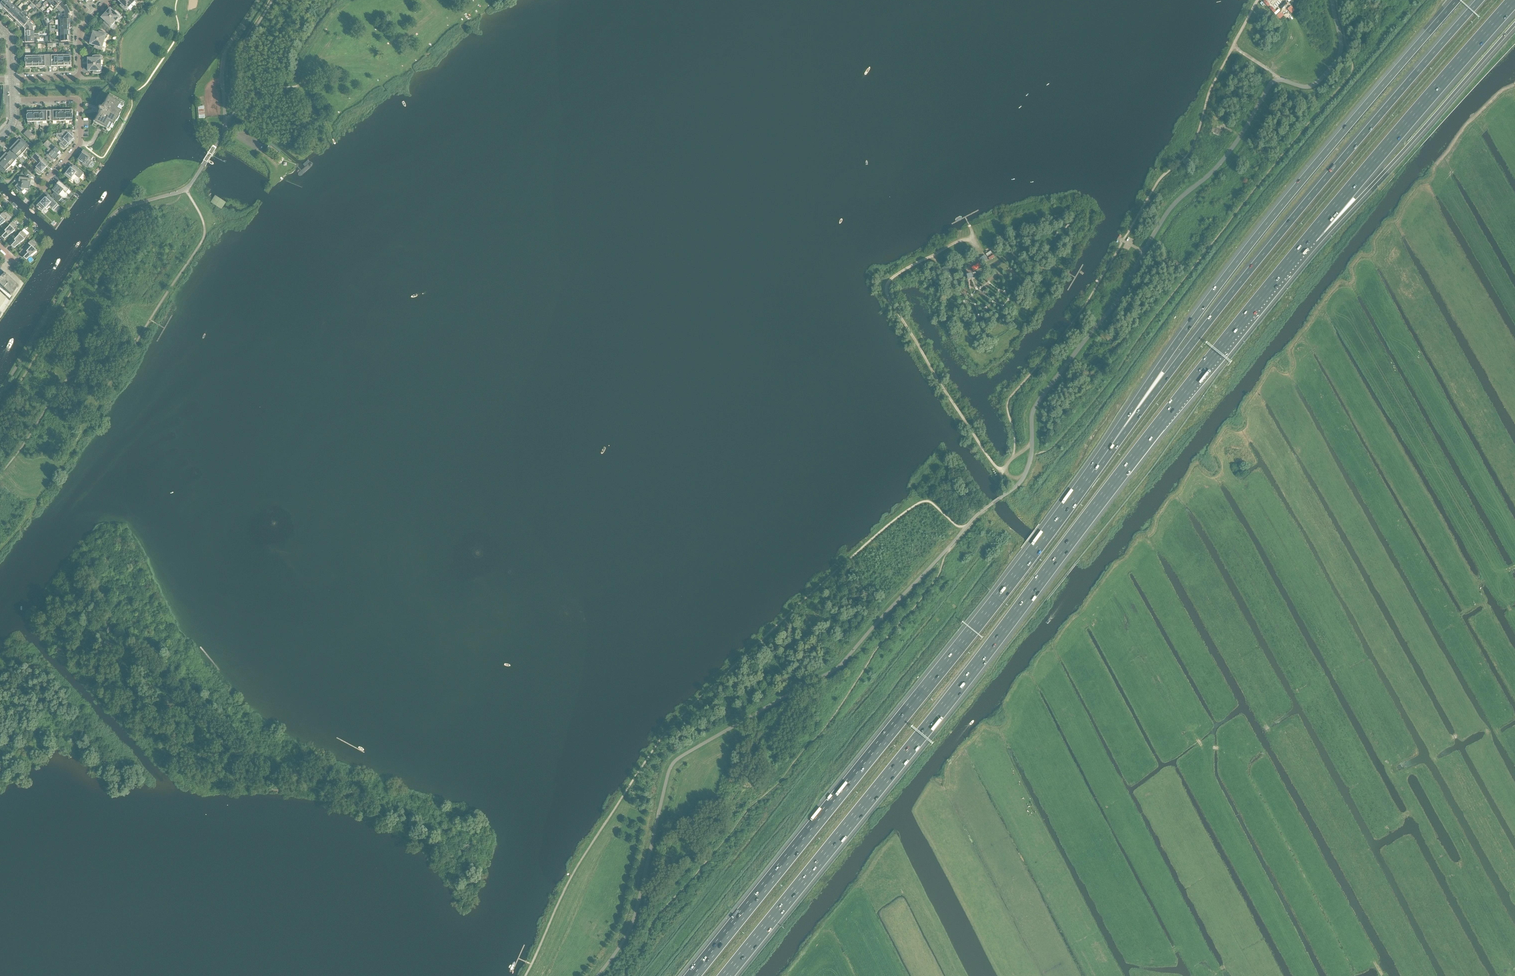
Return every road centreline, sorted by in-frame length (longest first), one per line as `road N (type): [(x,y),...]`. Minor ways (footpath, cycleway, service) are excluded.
road 1 (motorway): [(726,975),(1310,237)]
road 2 (motorway): [(1092,474),(693,975)]
road 3 (motorway): [(1480,0),(1239,283),(1092,474)]
road 4 (motorway): [(1457,0),(1234,262),(1092,474)]
road 5 (motorway): [(1310,237),(1514,0)]
road 6 (motorway): [(1310,237),(1357,201),(1514,26)]
road 7 (residential): [(43,183),(79,146),(80,104),(13,101)]
road 8 (residential): [(12,78),(79,75),(79,36),(92,16)]

